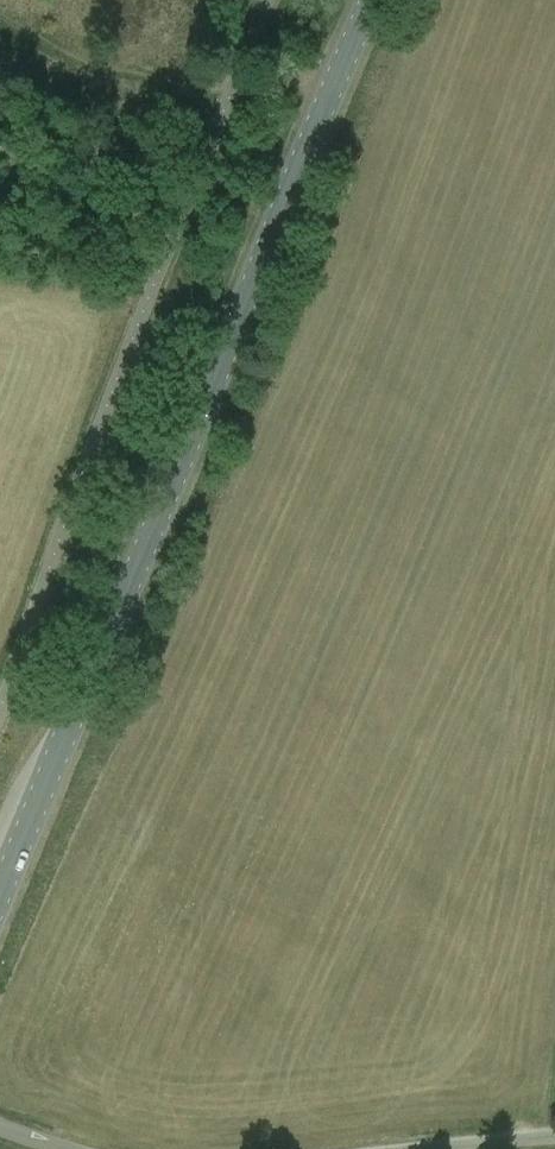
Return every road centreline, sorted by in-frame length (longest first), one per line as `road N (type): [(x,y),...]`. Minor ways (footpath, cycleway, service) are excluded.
road 1 (secondary): [(0,907),(371,0)]
road 2 (unclassified): [(554,1134),(408,1148)]

